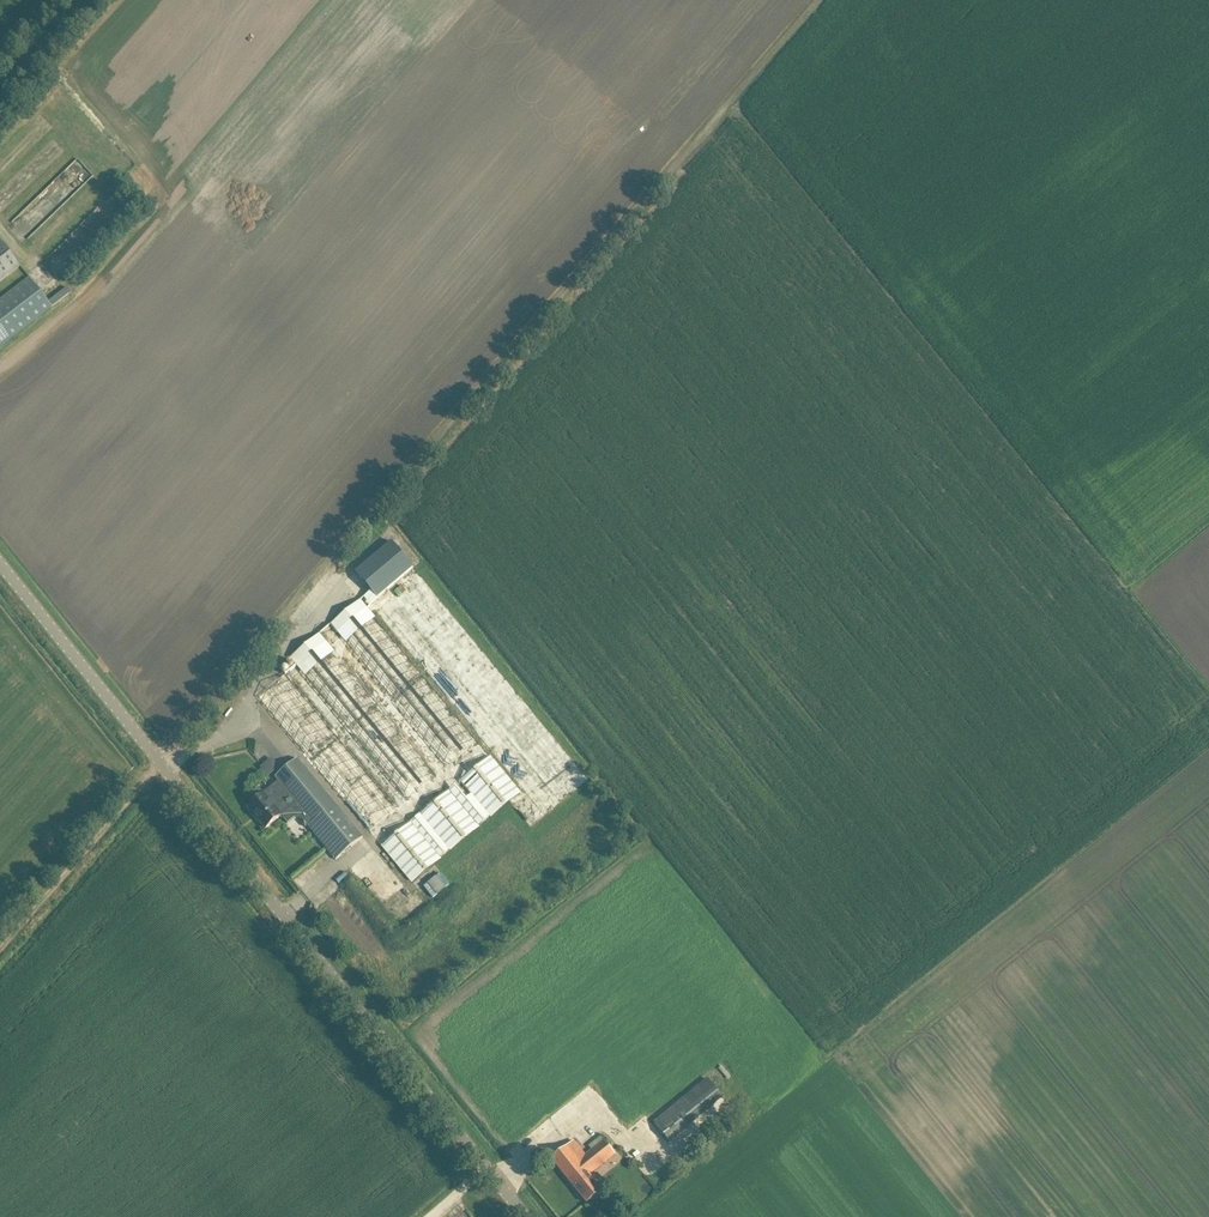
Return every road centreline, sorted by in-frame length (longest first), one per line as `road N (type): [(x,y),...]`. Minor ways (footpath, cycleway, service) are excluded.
road 1 (track): [(0,957),(823,0)]
road 2 (unclassified): [(527,1216),(0,559)]

